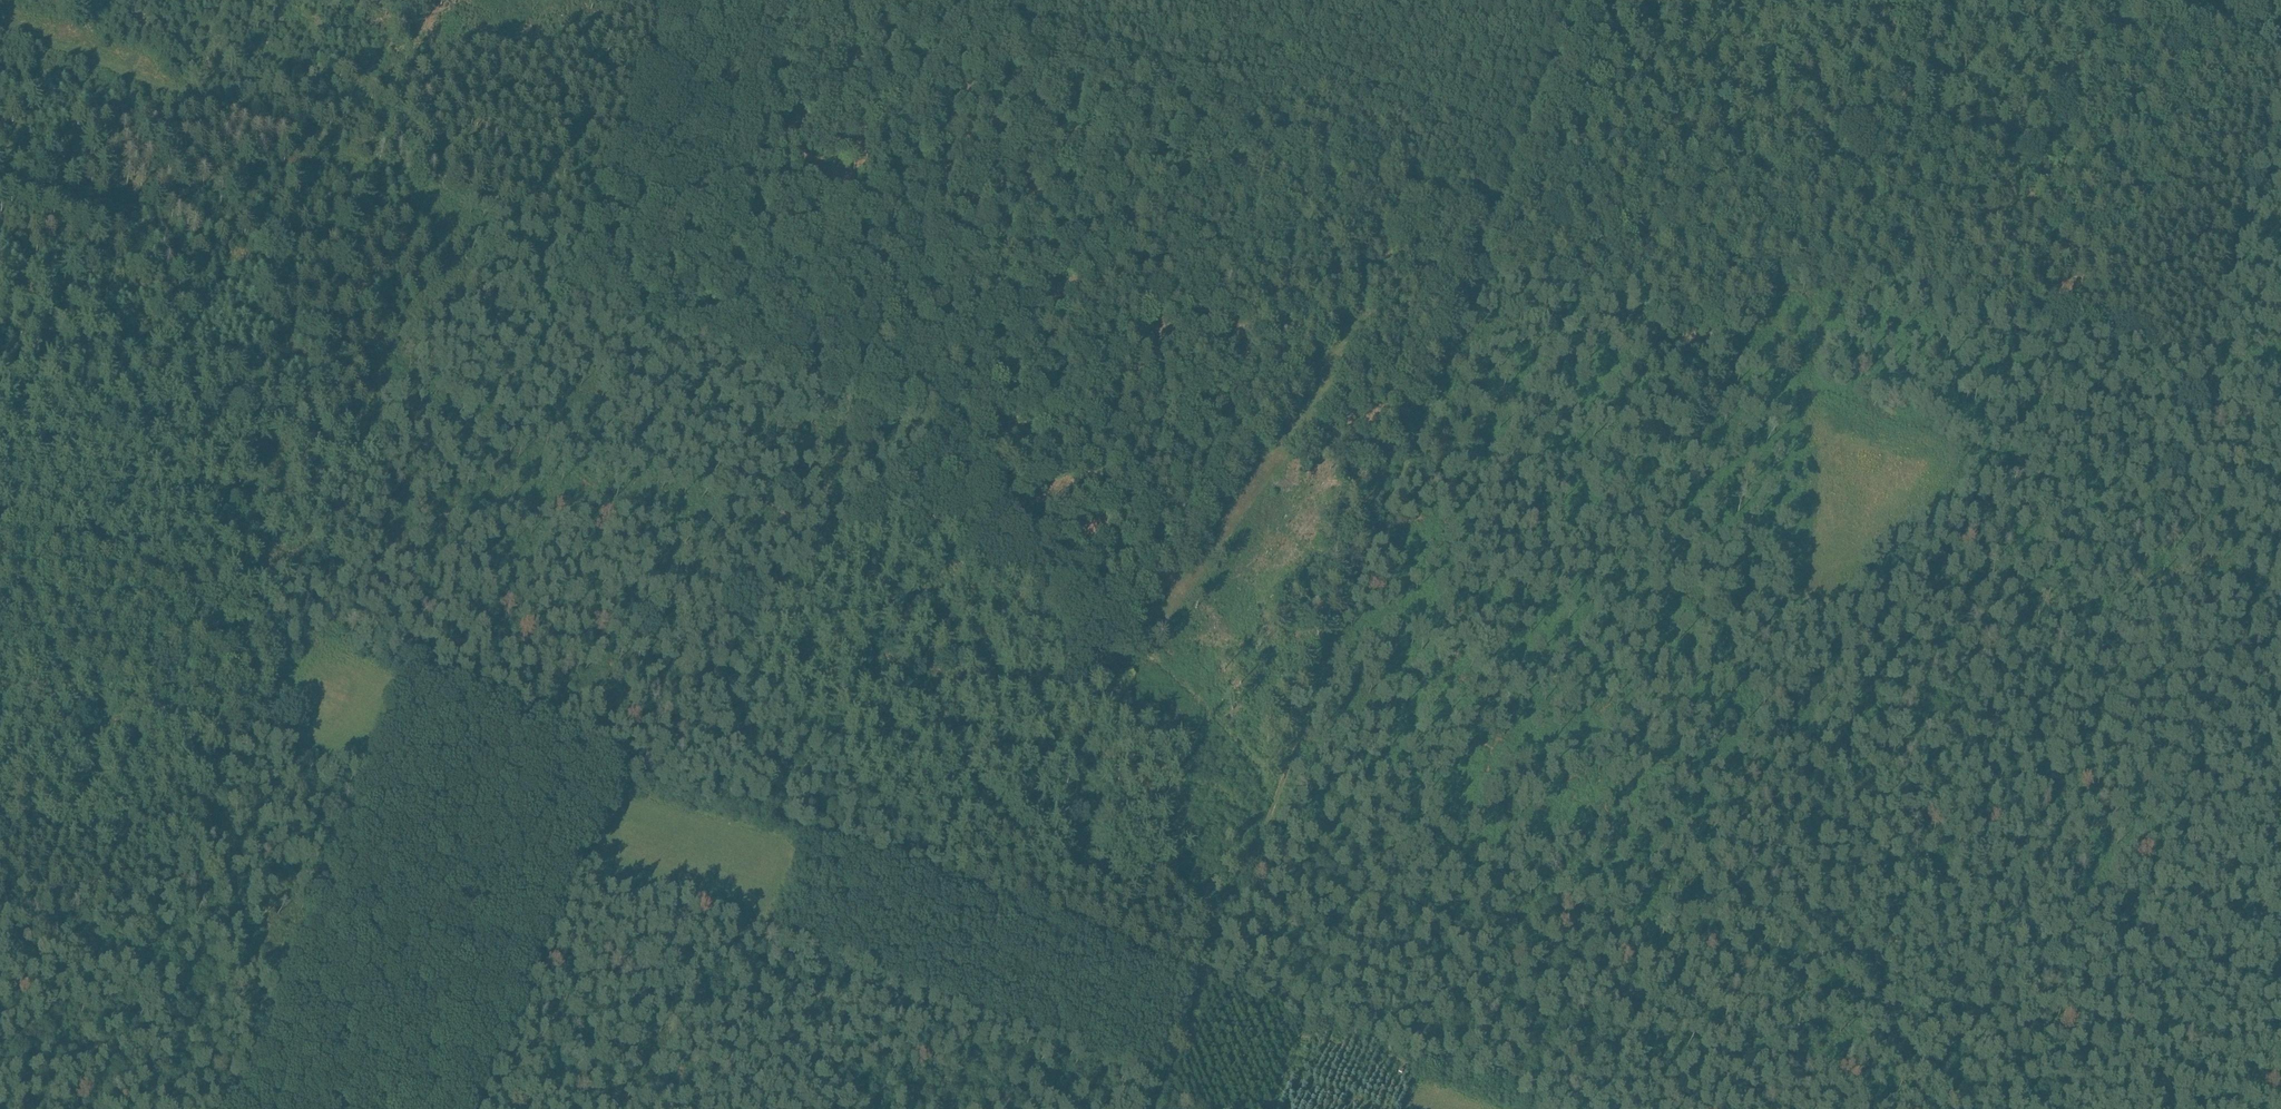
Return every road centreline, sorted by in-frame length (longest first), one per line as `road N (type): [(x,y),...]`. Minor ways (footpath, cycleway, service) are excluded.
road 1 (track): [(234,1108),(687,0)]
road 2 (track): [(1149,1108),(1587,0)]
road 3 (track): [(2280,548),(2050,1108)]
road 4 (track): [(2280,49),(2157,0)]

